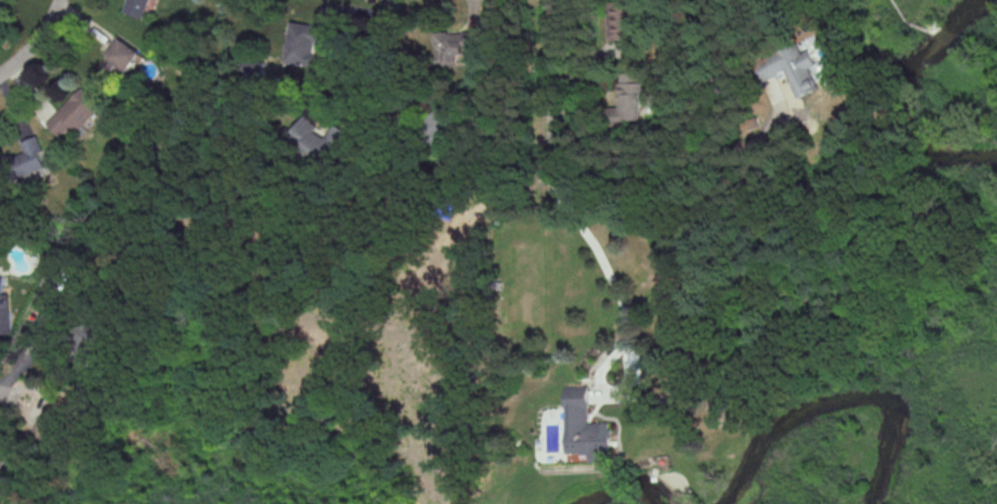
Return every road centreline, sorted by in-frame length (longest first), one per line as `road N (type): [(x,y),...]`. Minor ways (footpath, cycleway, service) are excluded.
road 1 (residential): [(546,0),(551,167)]
road 2 (residential): [(396,0),(386,23),(387,119)]

